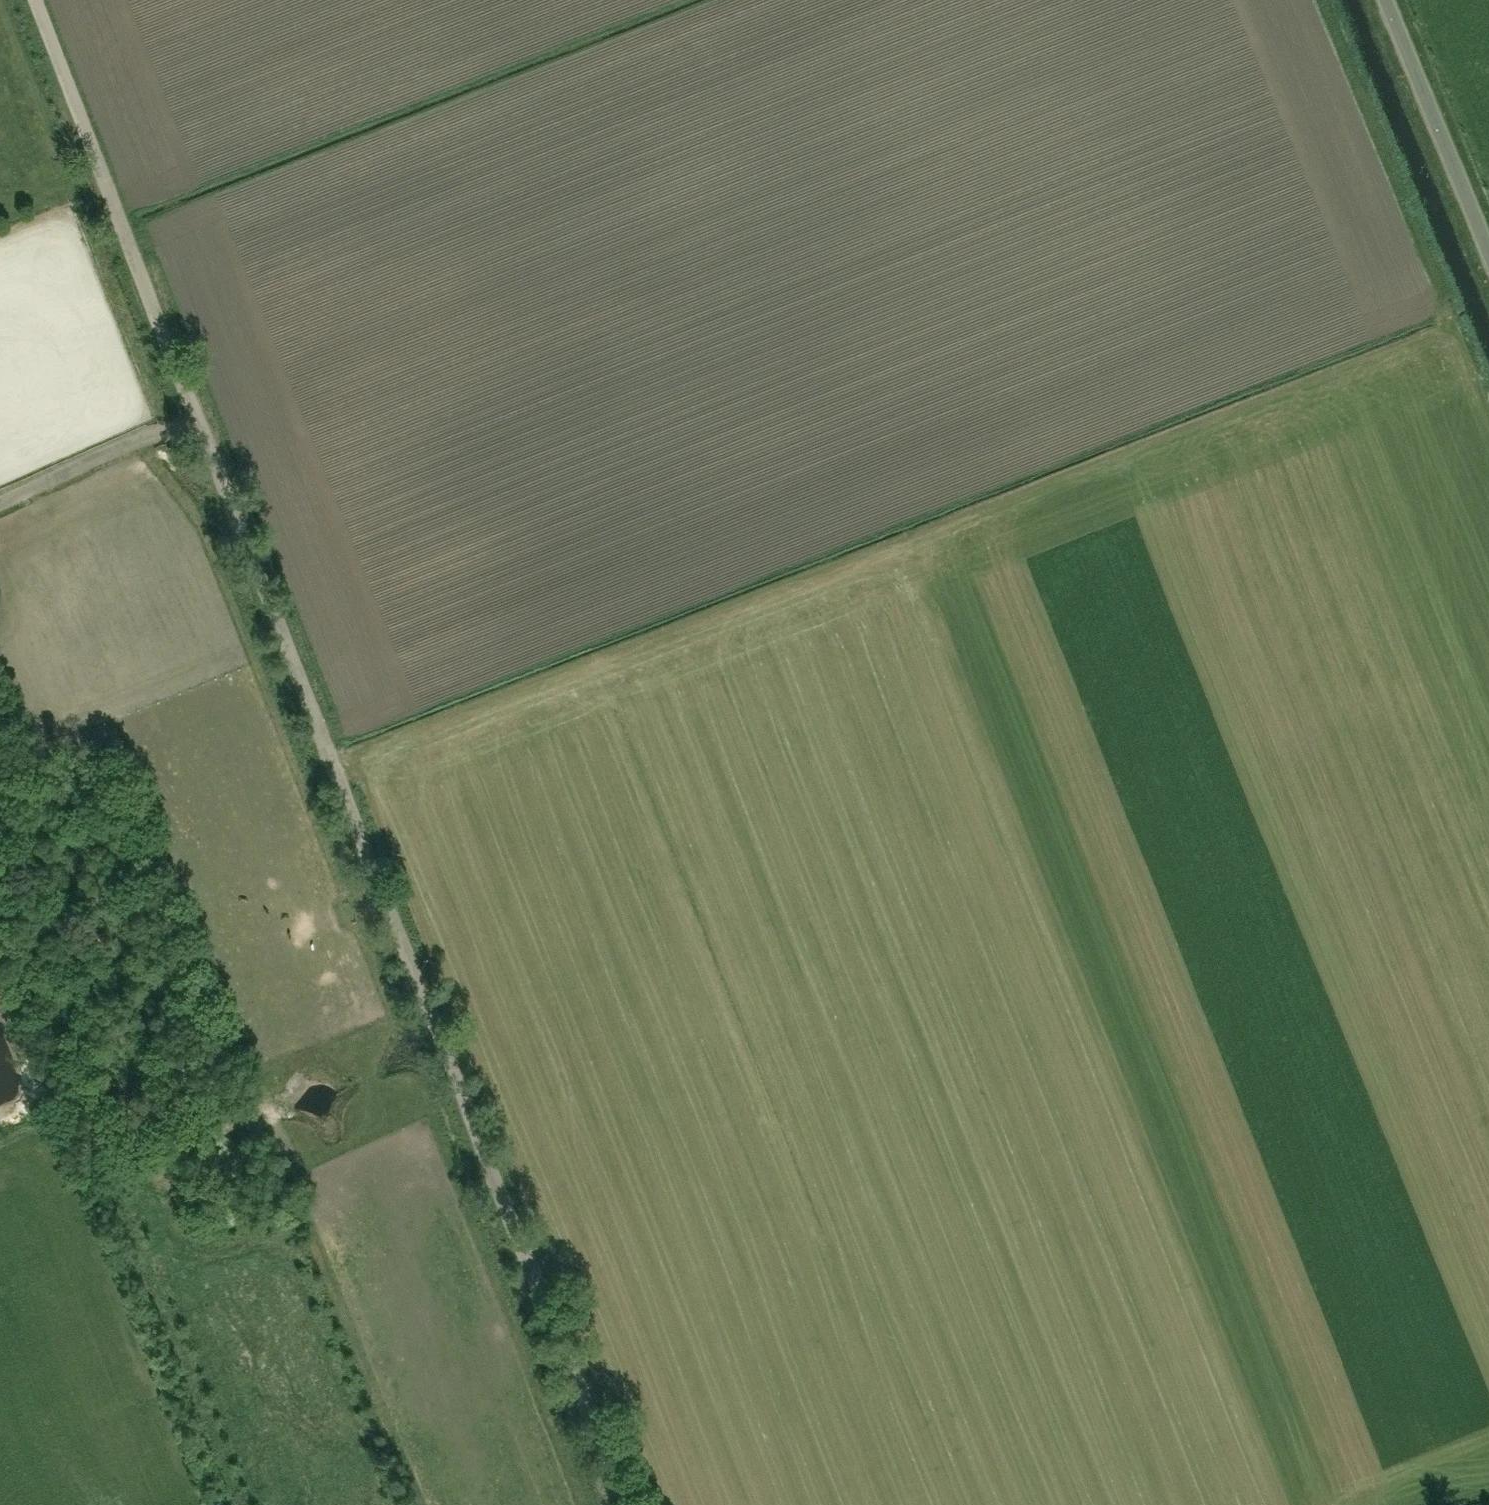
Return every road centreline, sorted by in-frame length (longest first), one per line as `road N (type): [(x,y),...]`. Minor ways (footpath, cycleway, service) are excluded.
road 1 (track): [(39,0),(621,1504)]
road 2 (unclassified): [(1488,251),(1386,0)]

